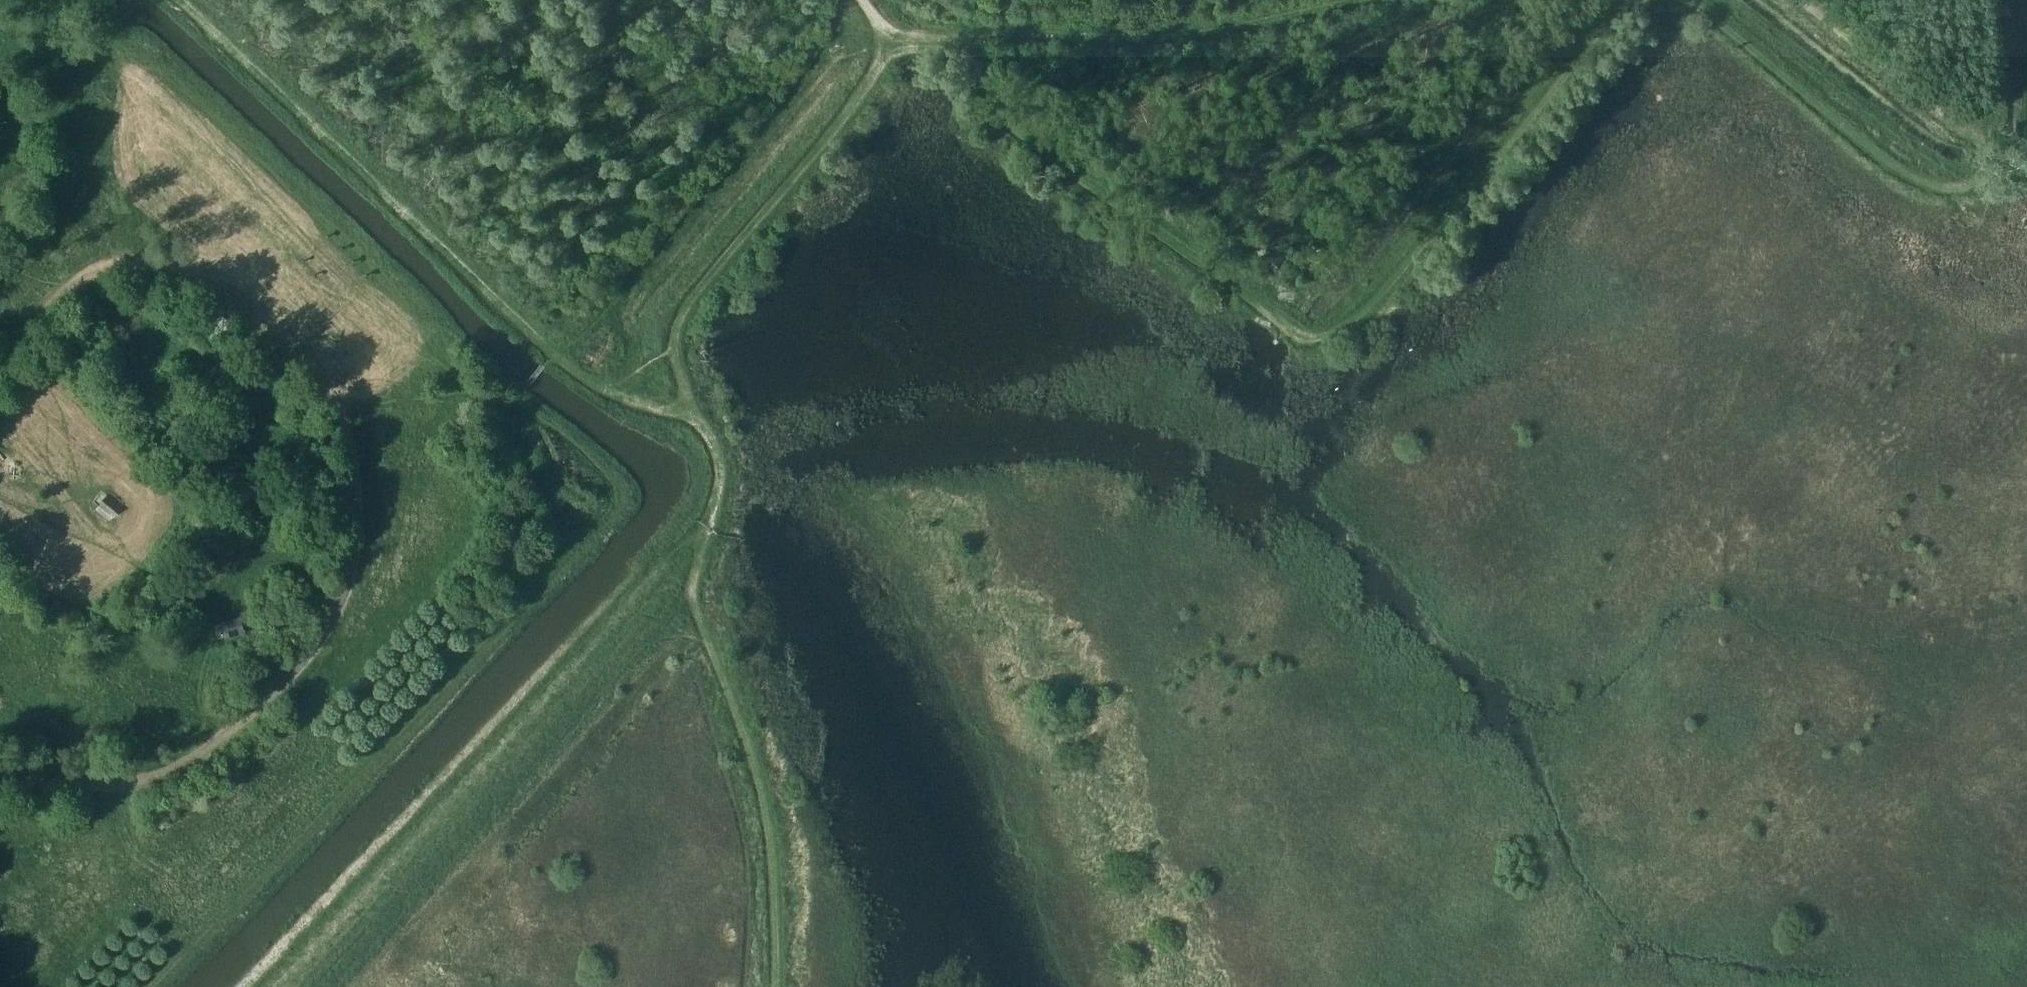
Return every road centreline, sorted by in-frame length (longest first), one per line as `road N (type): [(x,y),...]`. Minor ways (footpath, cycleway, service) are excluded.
road 1 (track): [(0,364),(71,290),(97,276),(148,266),(200,277),(243,305),(324,390),(350,447),(360,515),(334,618),(304,663),(240,725),(133,781),(69,786),(0,774)]

